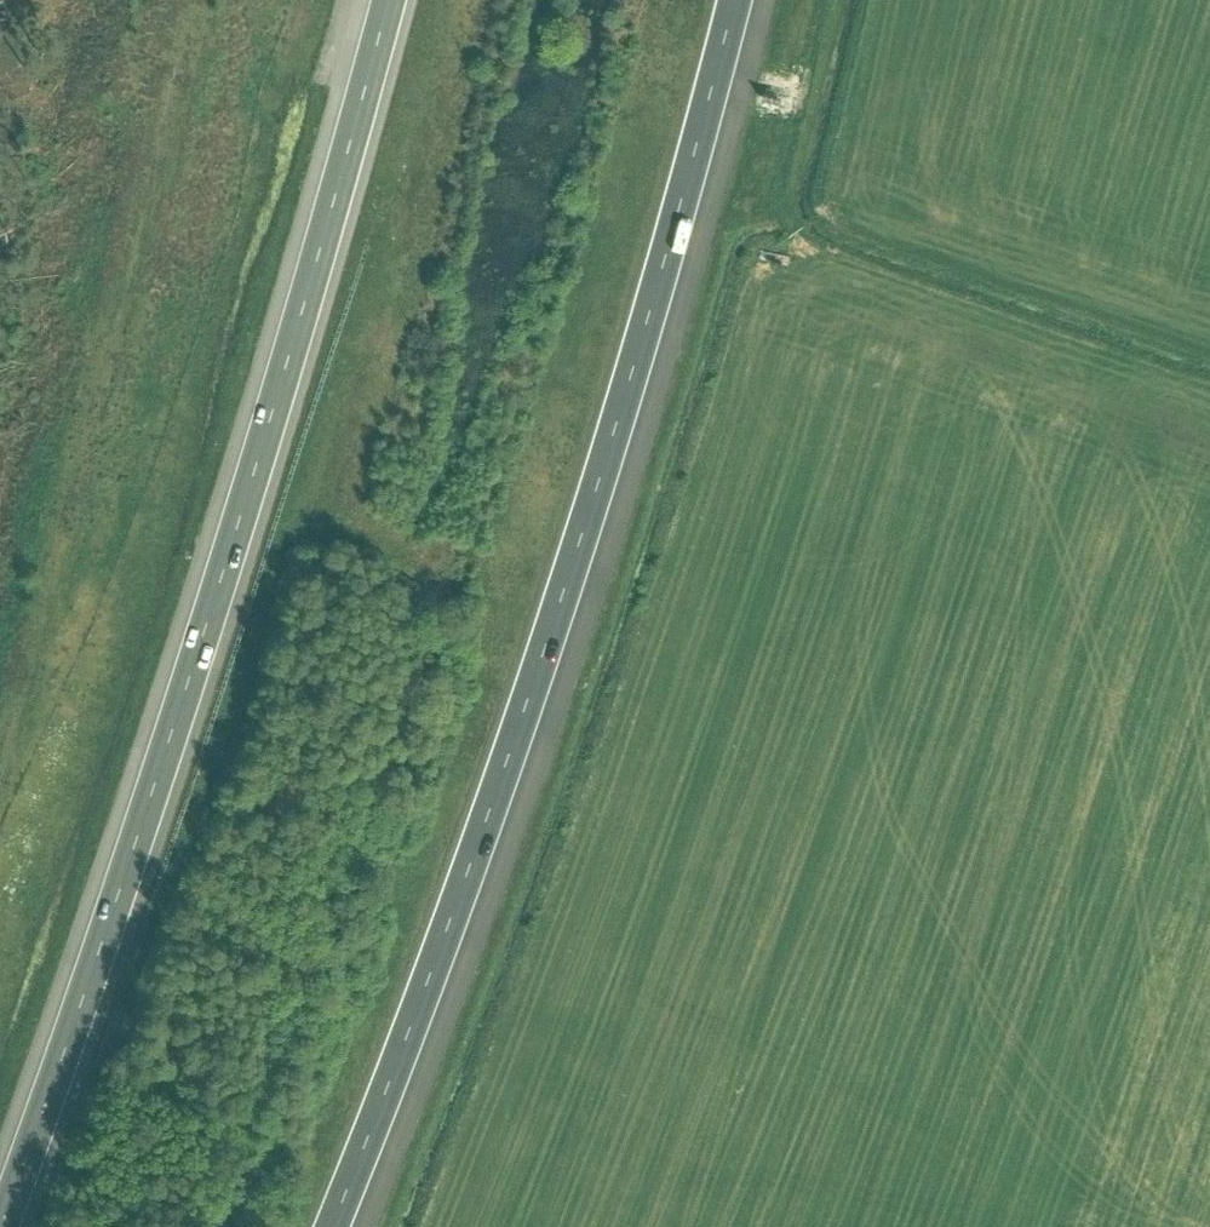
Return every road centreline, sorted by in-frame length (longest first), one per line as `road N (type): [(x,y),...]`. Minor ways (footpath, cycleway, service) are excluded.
road 1 (motorway): [(338,1226),(536,696),(627,409),(741,0)]
road 2 (motorway): [(388,0),(234,537),(2,1226)]

